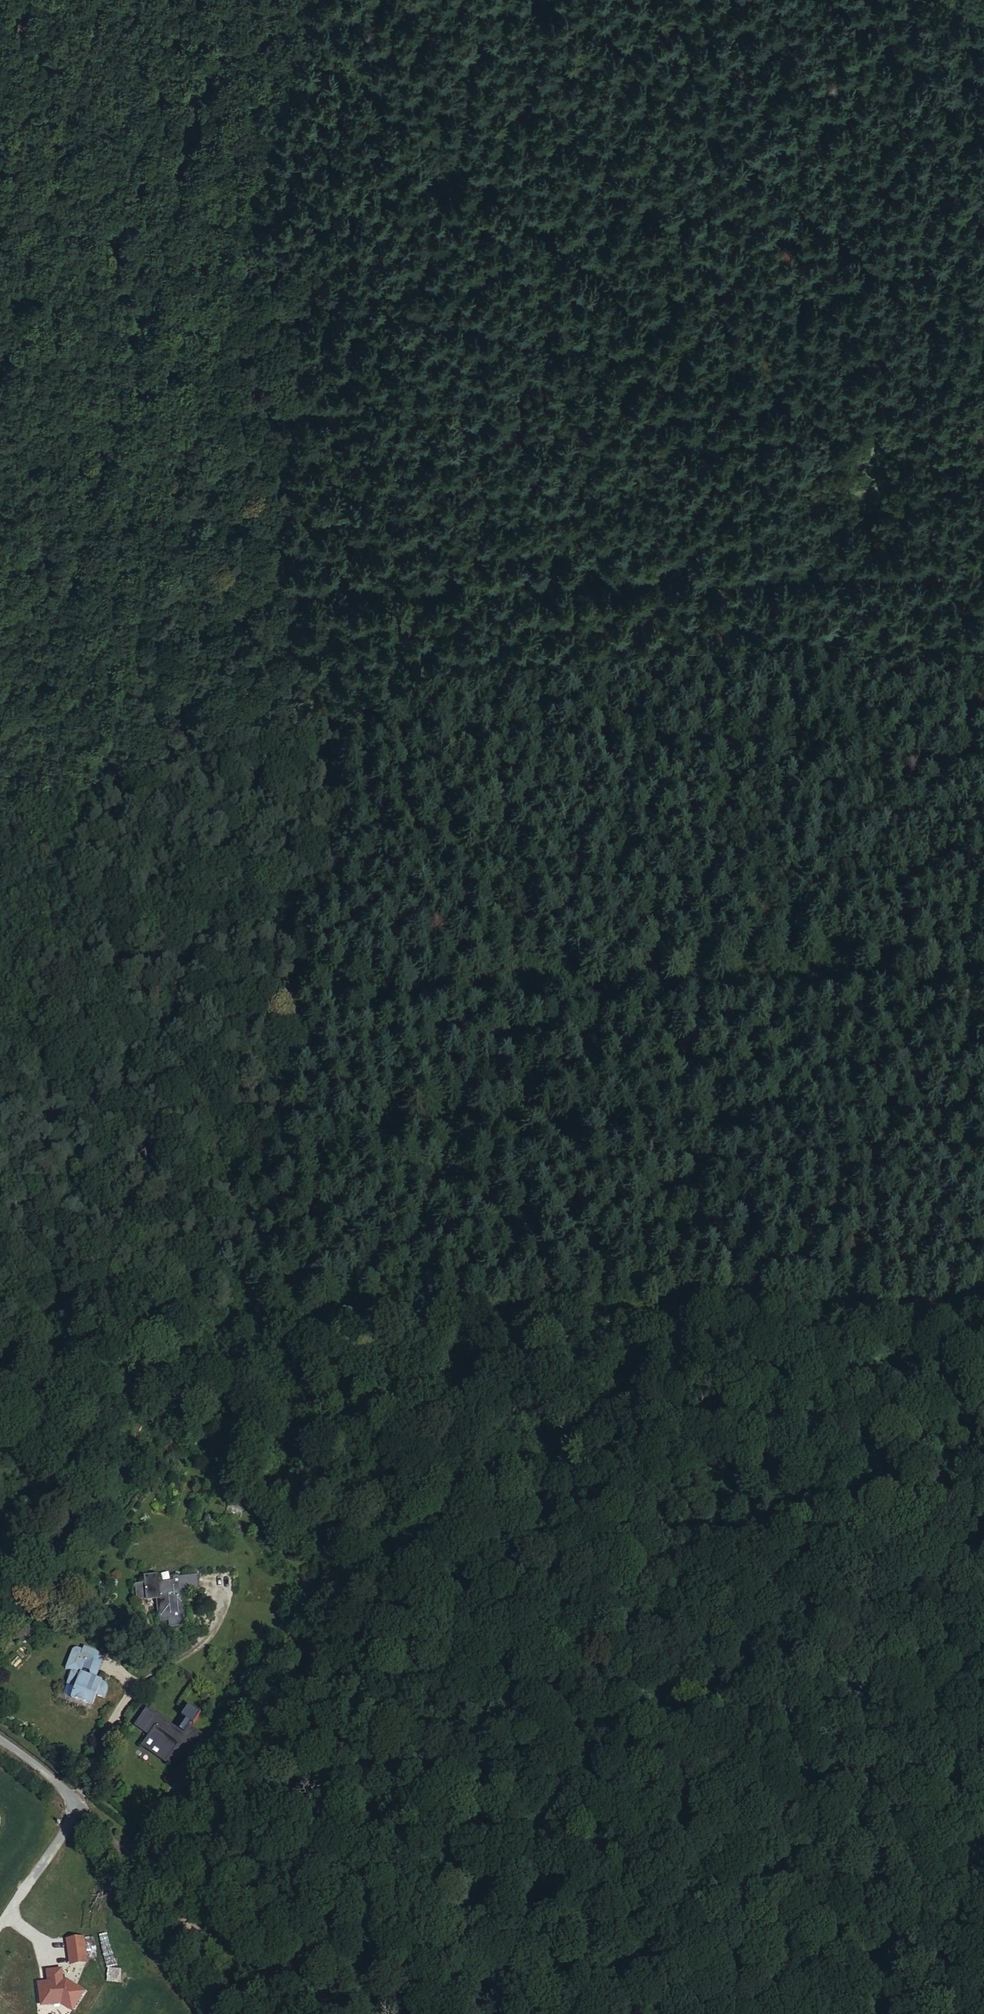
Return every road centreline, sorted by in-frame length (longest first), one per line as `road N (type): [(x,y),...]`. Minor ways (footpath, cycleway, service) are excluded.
road 1 (track): [(318,0),(0,1161)]
road 2 (track): [(261,2013),(134,1858)]
road 3 (residential): [(134,1858),(0,1734)]

